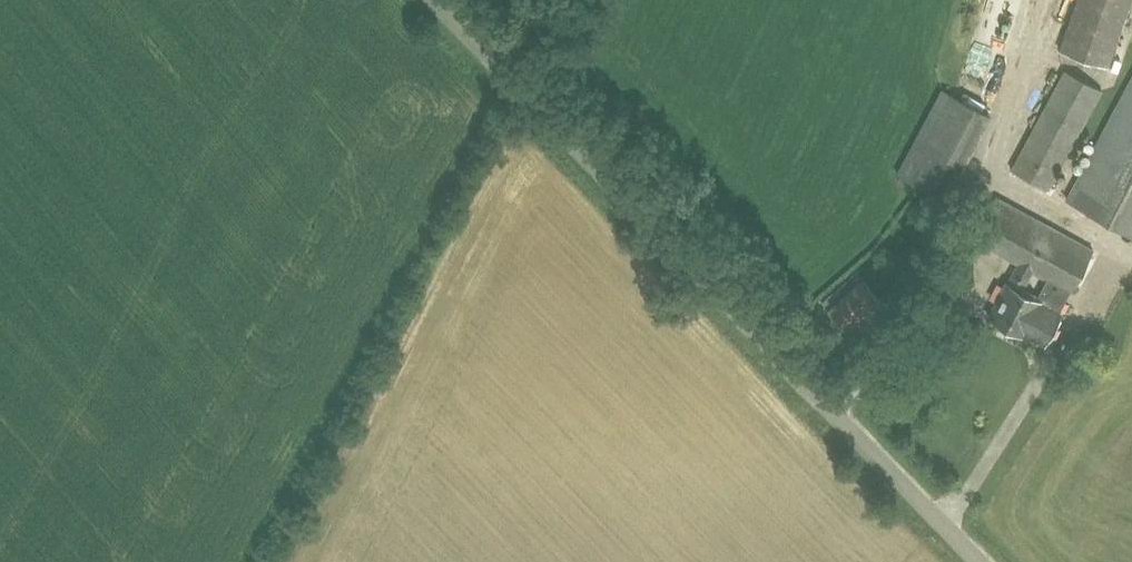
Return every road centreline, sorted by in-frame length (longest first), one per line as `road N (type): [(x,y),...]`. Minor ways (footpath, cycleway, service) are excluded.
road 1 (unclassified): [(986,561),(439,0)]

